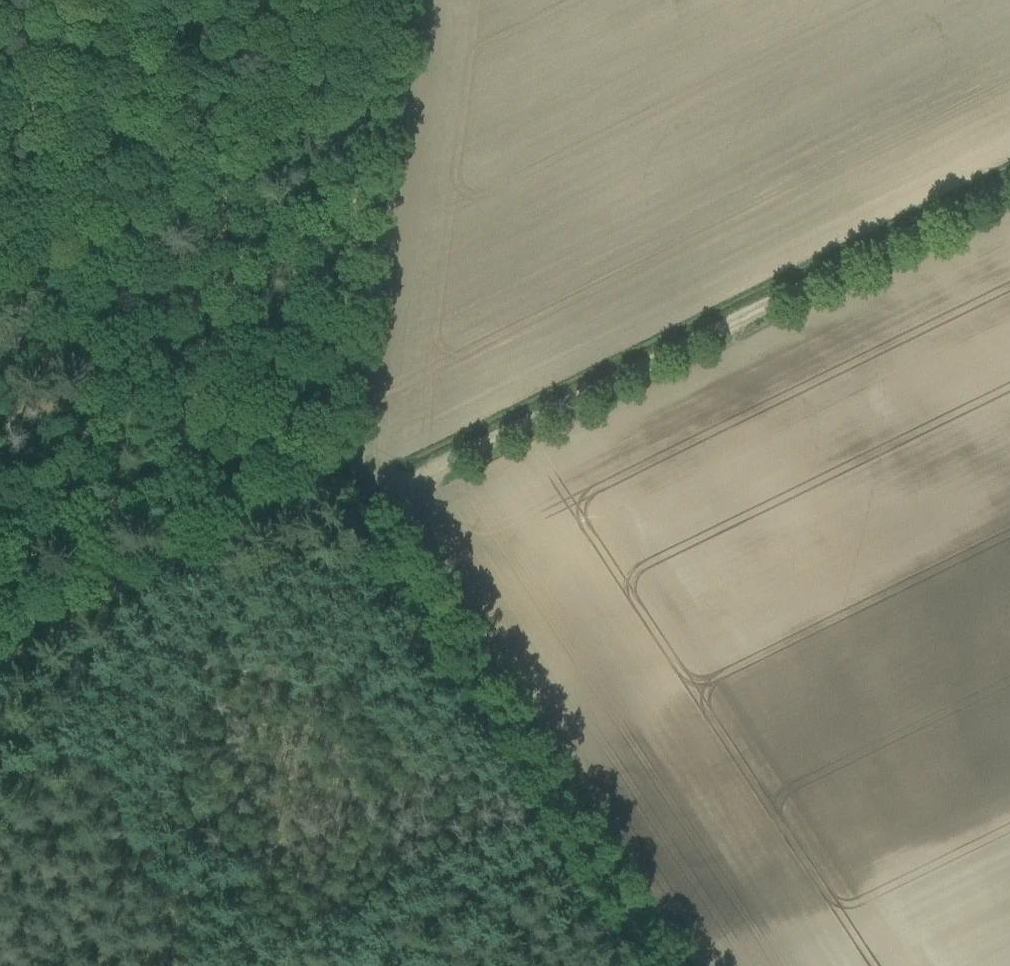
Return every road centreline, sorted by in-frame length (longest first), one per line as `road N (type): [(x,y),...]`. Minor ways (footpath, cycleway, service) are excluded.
road 1 (track): [(352,507),(1009,186)]
road 2 (track): [(369,0),(315,441),(333,477)]
road 3 (track): [(333,477),(0,652)]

